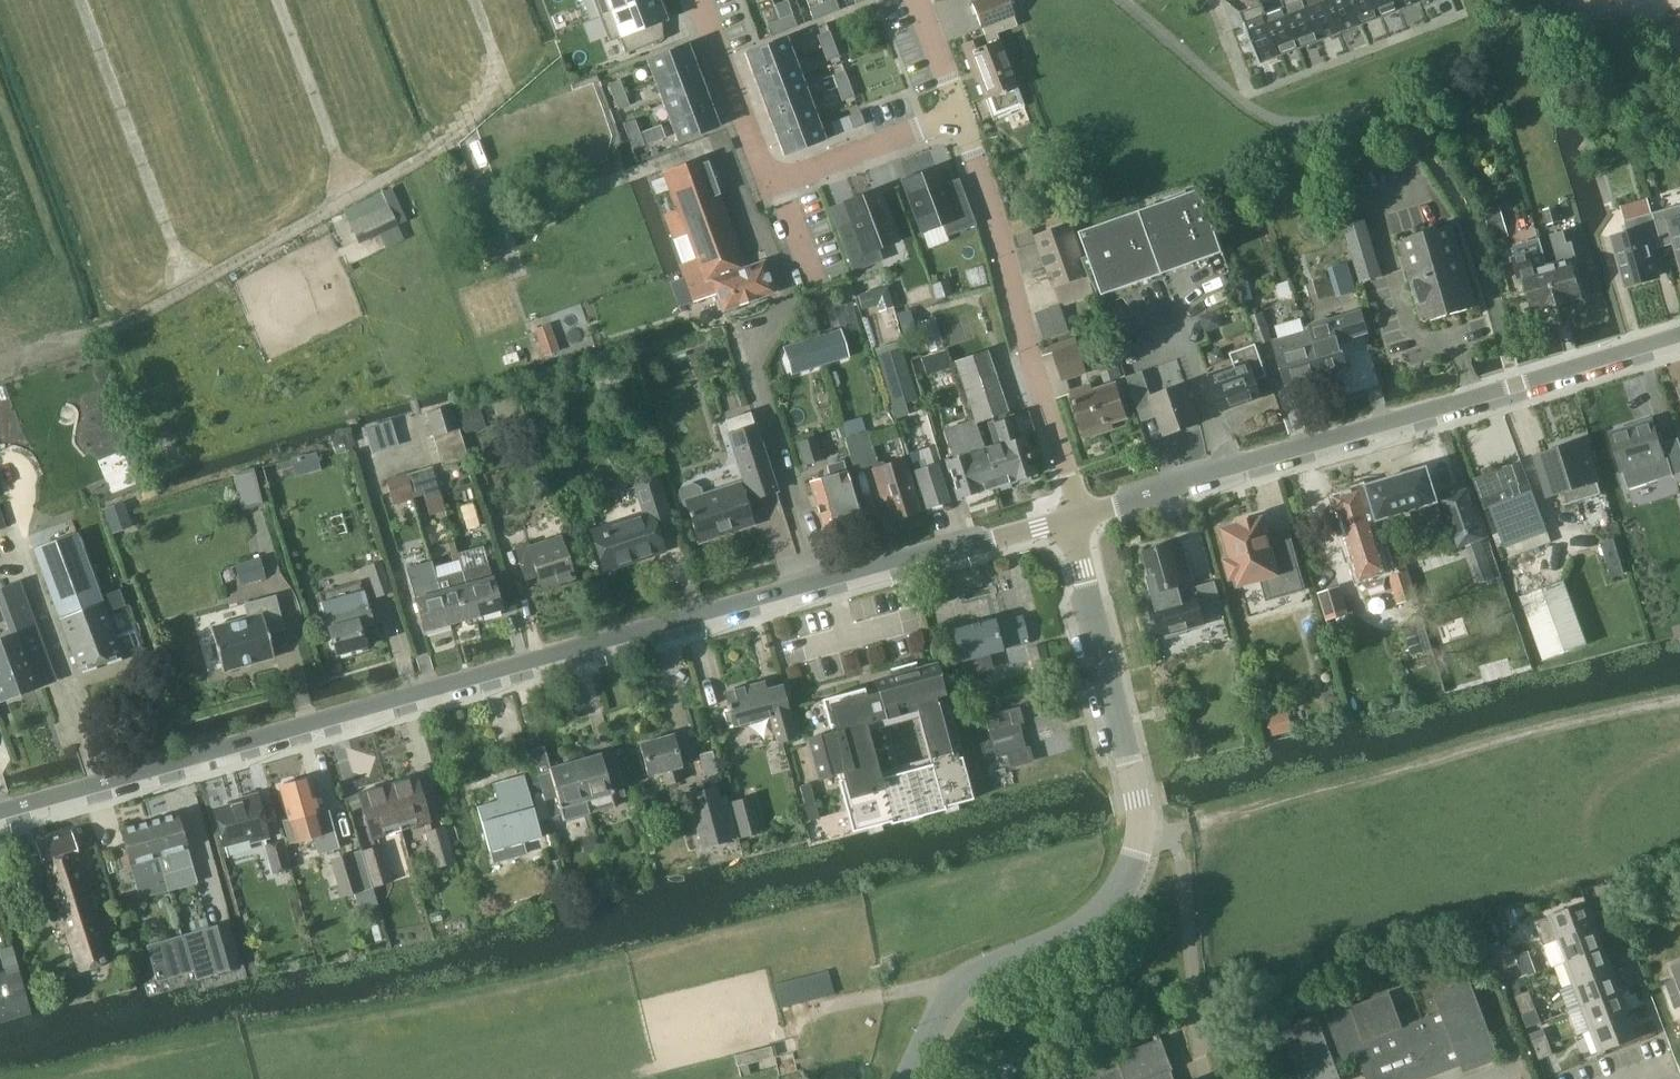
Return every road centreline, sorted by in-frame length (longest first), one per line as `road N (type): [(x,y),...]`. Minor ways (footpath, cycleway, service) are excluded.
road 1 (tertiary): [(0,812),(1071,518)]
road 2 (track): [(0,360),(104,331),(432,151),(506,78),(476,0)]
road 3 (tertiary): [(1084,515),(1679,336)]
road 4 (residential): [(1084,515),(960,115)]
road 5 (residential): [(697,0),(766,184),(960,115)]
road 6 (residential): [(1141,812),(1129,875),(1109,901),(1086,924),(991,964),(952,989),(910,1078)]
road 7 (track): [(80,0),(189,287)]
road 8 (residential): [(1141,812),(1071,518)]
road 9 (track): [(280,0),(353,193)]
road 10 (residential): [(960,115),(919,0)]

